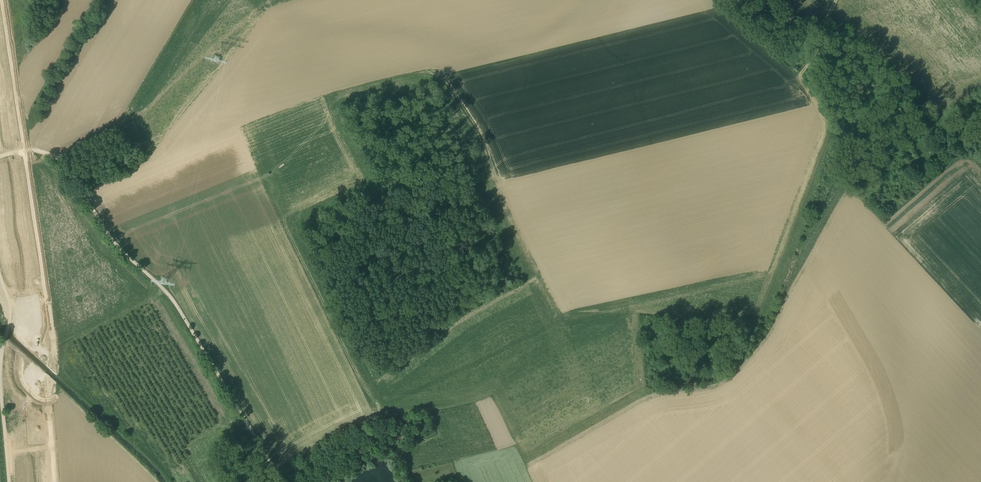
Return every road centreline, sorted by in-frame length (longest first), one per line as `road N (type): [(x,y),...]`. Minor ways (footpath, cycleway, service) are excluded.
road 1 (unclassified): [(282,481),(174,300),(109,234),(65,166),(25,150)]
road 2 (unclassified): [(55,481),(52,332),(25,150)]
road 3 (track): [(273,466),(368,415),(492,395),(576,349)]
road 4 (unclassified): [(25,150),(3,0)]

